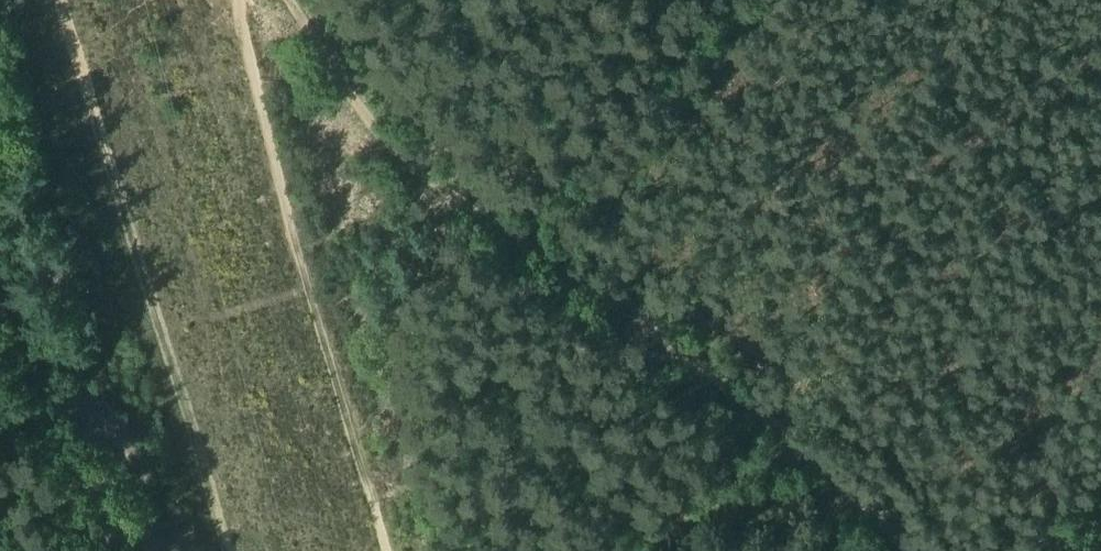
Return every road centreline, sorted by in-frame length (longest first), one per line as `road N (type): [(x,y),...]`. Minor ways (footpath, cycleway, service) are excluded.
road 1 (track): [(294,0),(400,152),(522,232),(807,446)]
road 2 (track): [(62,0),(120,233),(230,550)]
road 3 (track): [(807,446),(923,550)]

